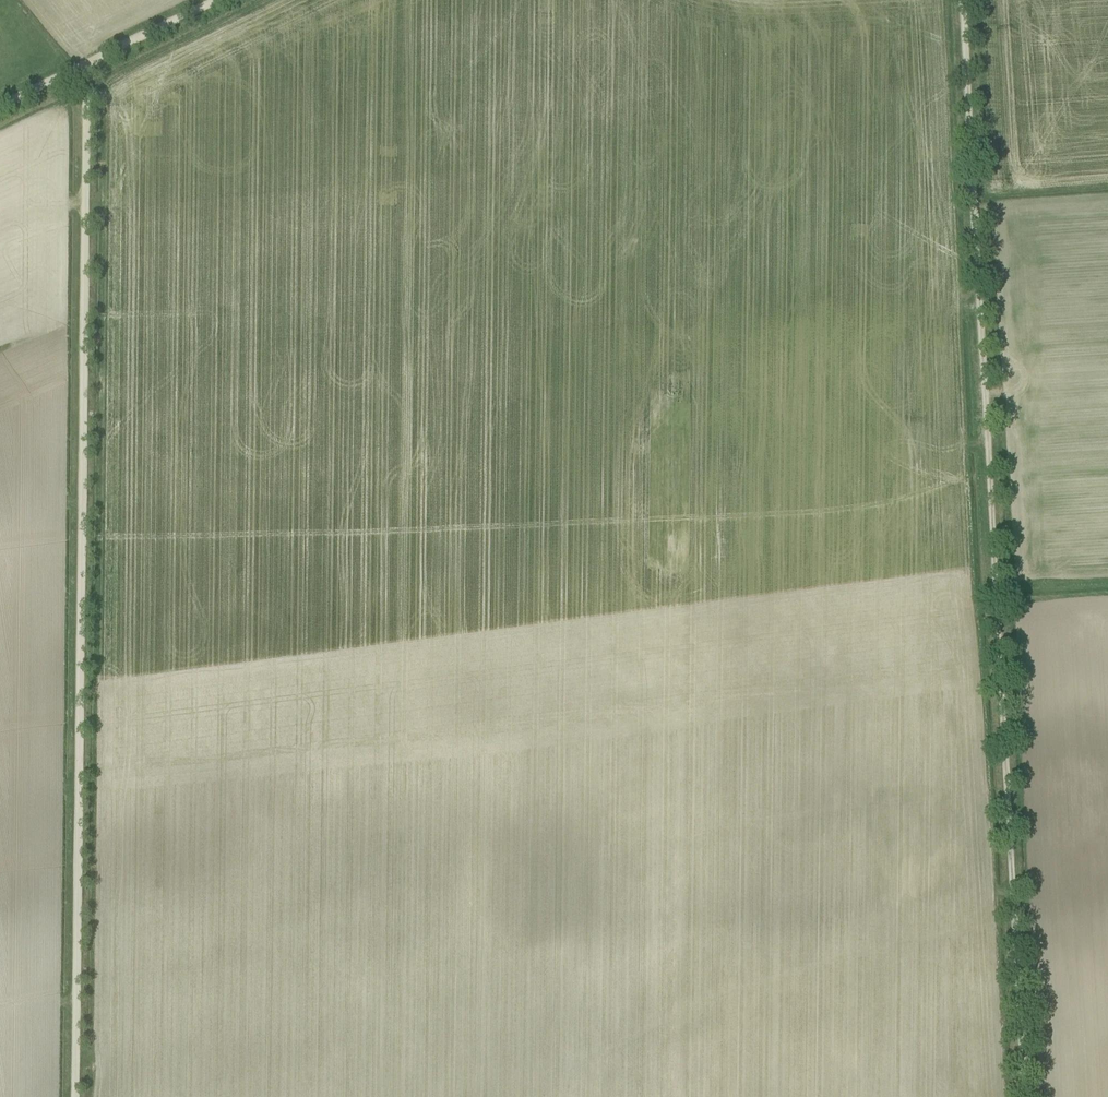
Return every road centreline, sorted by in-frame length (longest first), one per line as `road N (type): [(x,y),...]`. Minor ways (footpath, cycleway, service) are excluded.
road 1 (track): [(1025,1096),(961,0)]
road 2 (track): [(76,1096),(80,68)]
road 3 (track): [(218,0),(80,68)]

